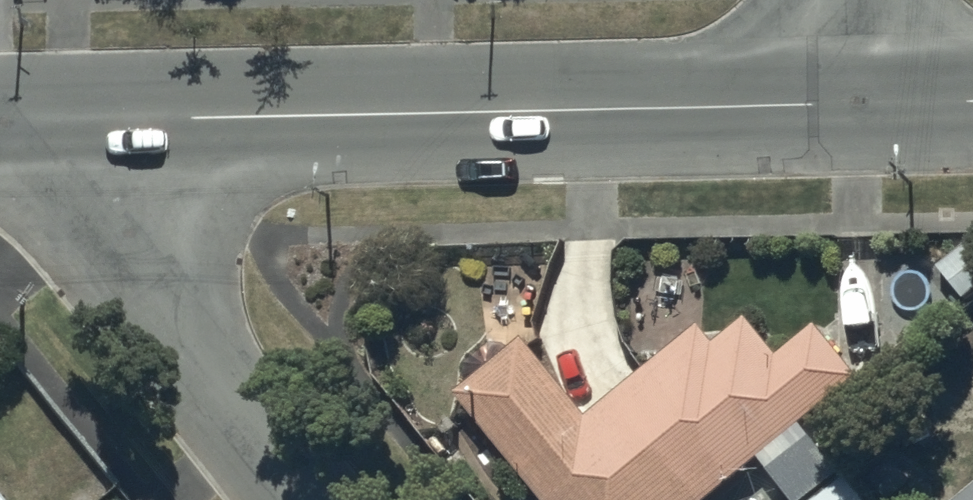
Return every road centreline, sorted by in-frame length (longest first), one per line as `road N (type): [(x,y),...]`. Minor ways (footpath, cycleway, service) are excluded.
road 1 (tertiary): [(0,123),(853,106)]
road 2 (residential): [(0,128),(307,499)]

